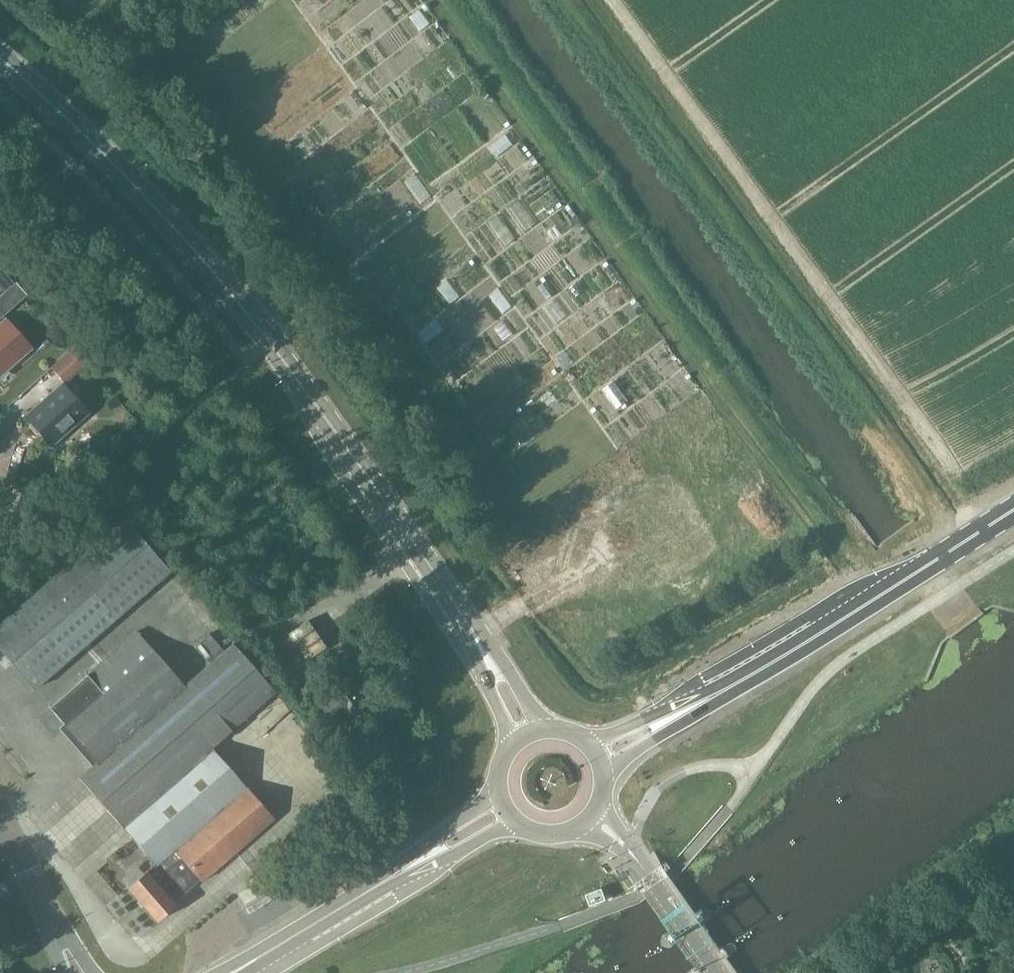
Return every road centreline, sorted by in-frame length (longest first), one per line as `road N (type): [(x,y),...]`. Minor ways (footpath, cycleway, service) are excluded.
road 1 (secondary): [(472,631),(238,301),(105,155),(0,57)]
road 2 (primary): [(718,693),(1013,508)]
road 3 (primary): [(241,968),(395,876)]
road 4 (primary): [(718,693),(580,737)]
road 5 (primary): [(604,778),(718,693)]
road 6 (primary): [(498,785),(395,876)]
road 7 (primary): [(395,876),(523,828)]
road 8 (unclassified): [(61,939),(0,817)]
road 9 (secondary): [(551,728),(472,631)]
road 10 (secondary): [(472,631),(510,748)]
road 11 (secondary): [(719,972),(648,875)]

